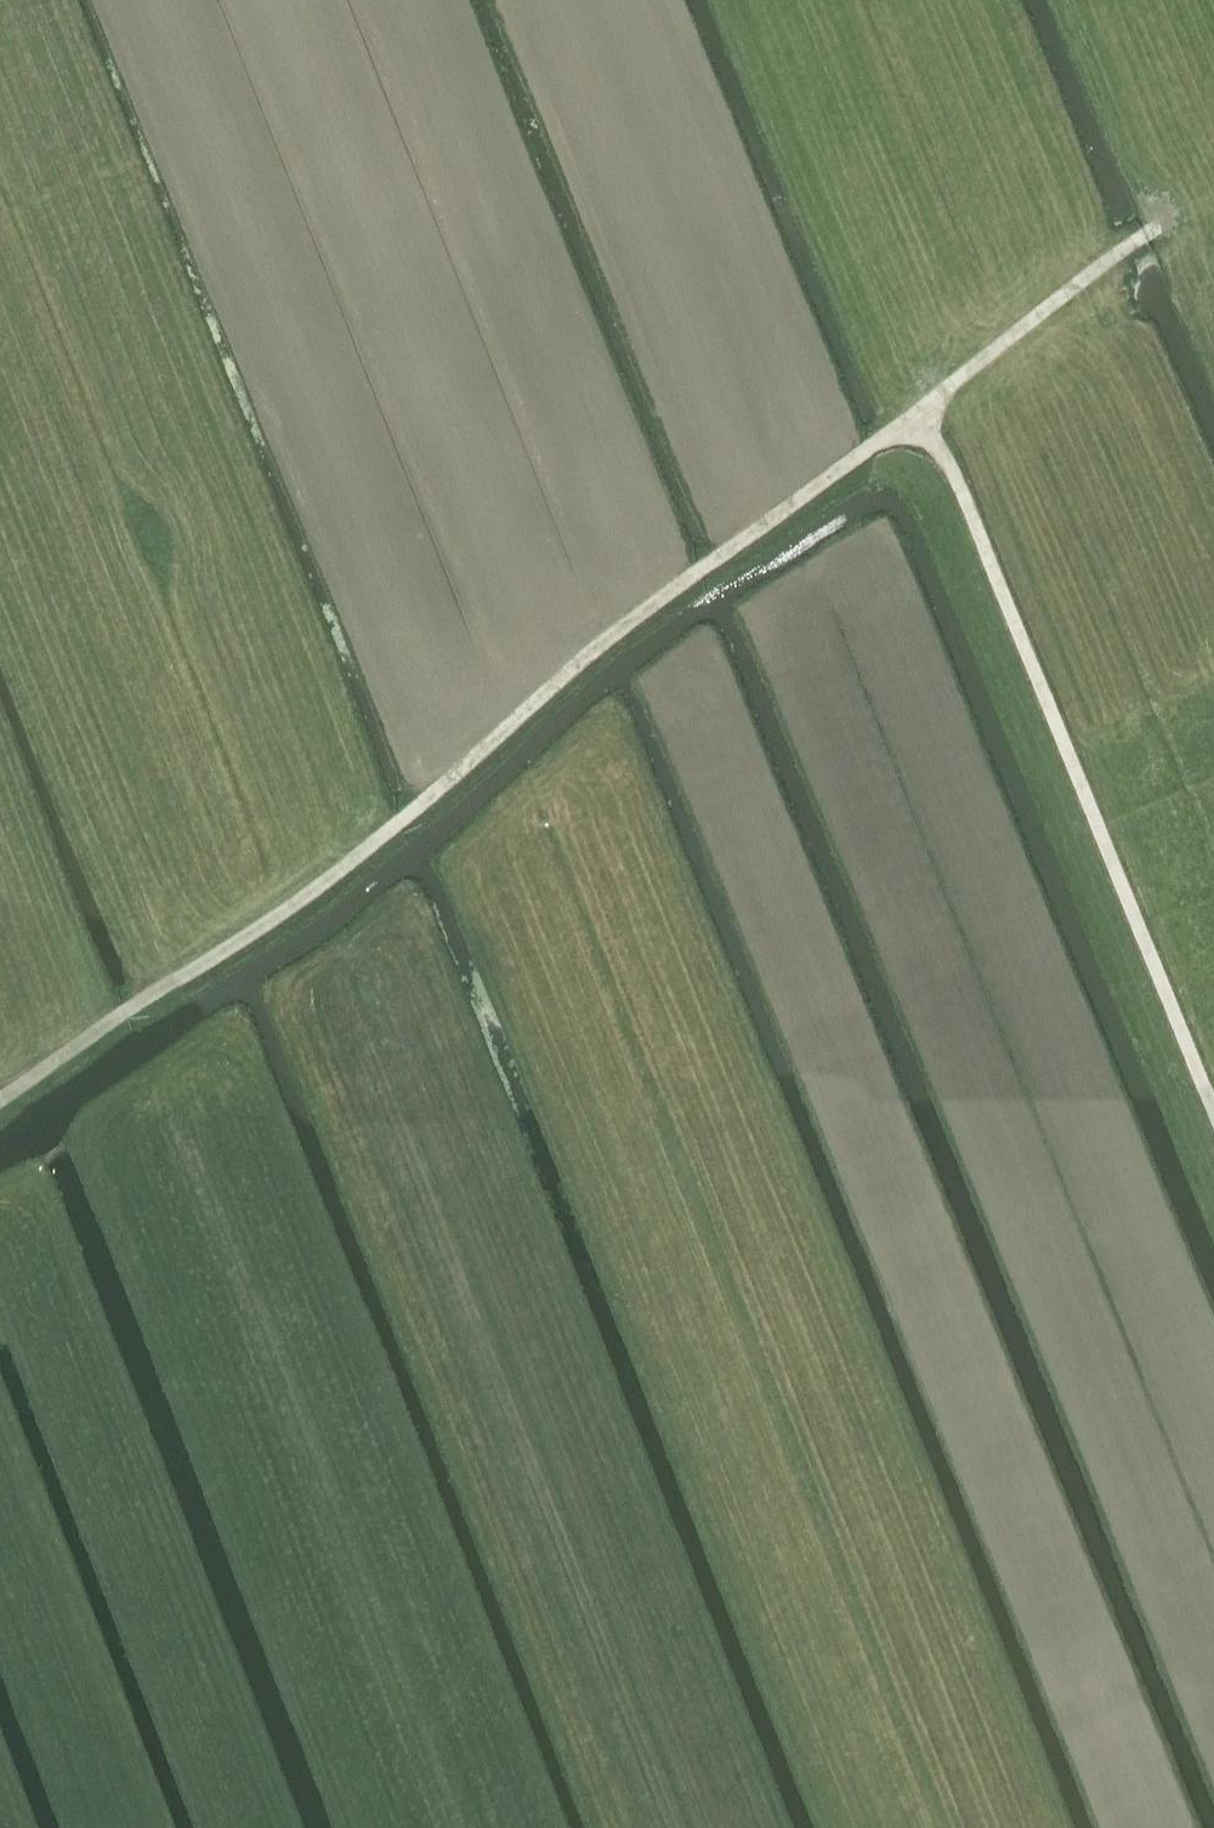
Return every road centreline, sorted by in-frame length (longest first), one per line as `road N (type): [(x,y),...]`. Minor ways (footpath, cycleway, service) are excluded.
road 1 (track): [(911,426),(595,650),(333,881),(0,1102)]
road 2 (track): [(1213,1121),(946,464),(911,426),(1161,223)]

